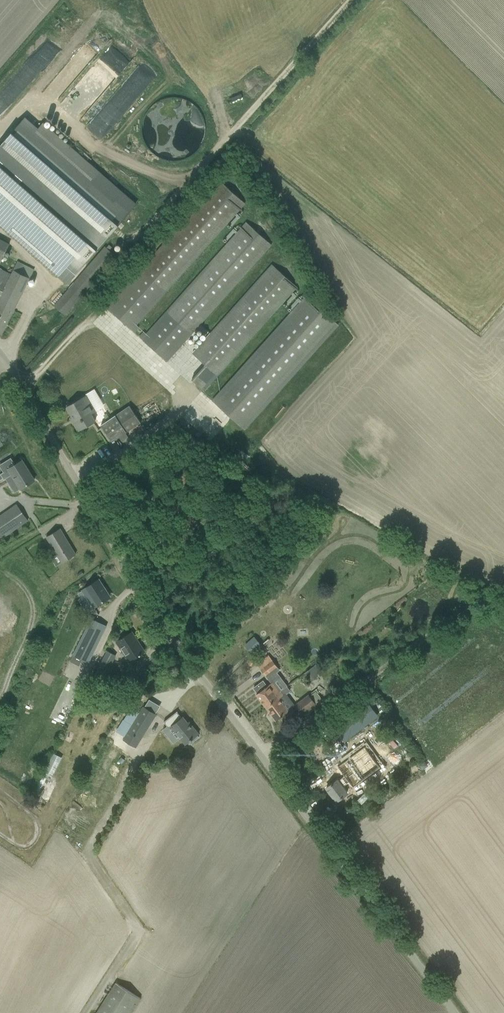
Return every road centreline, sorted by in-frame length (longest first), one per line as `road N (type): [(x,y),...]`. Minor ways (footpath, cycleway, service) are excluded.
road 1 (unclassified): [(455,1012),(195,670),(0,351)]
road 2 (track): [(503,597),(479,589),(259,754)]
road 3 (track): [(351,0),(163,209)]

